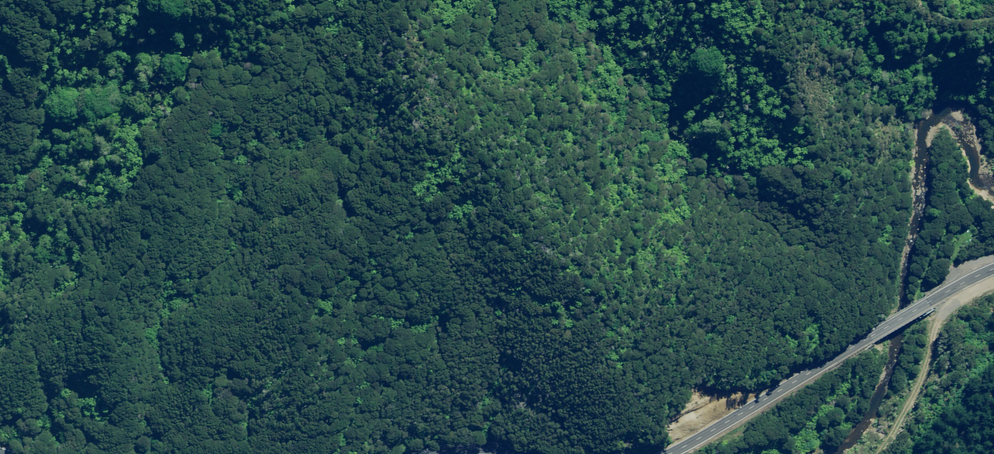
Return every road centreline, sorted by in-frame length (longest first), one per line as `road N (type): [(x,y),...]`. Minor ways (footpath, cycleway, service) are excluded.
road 1 (primary): [(669,453),(993,270)]
road 2 (track): [(862,453),(913,378),(959,285)]

